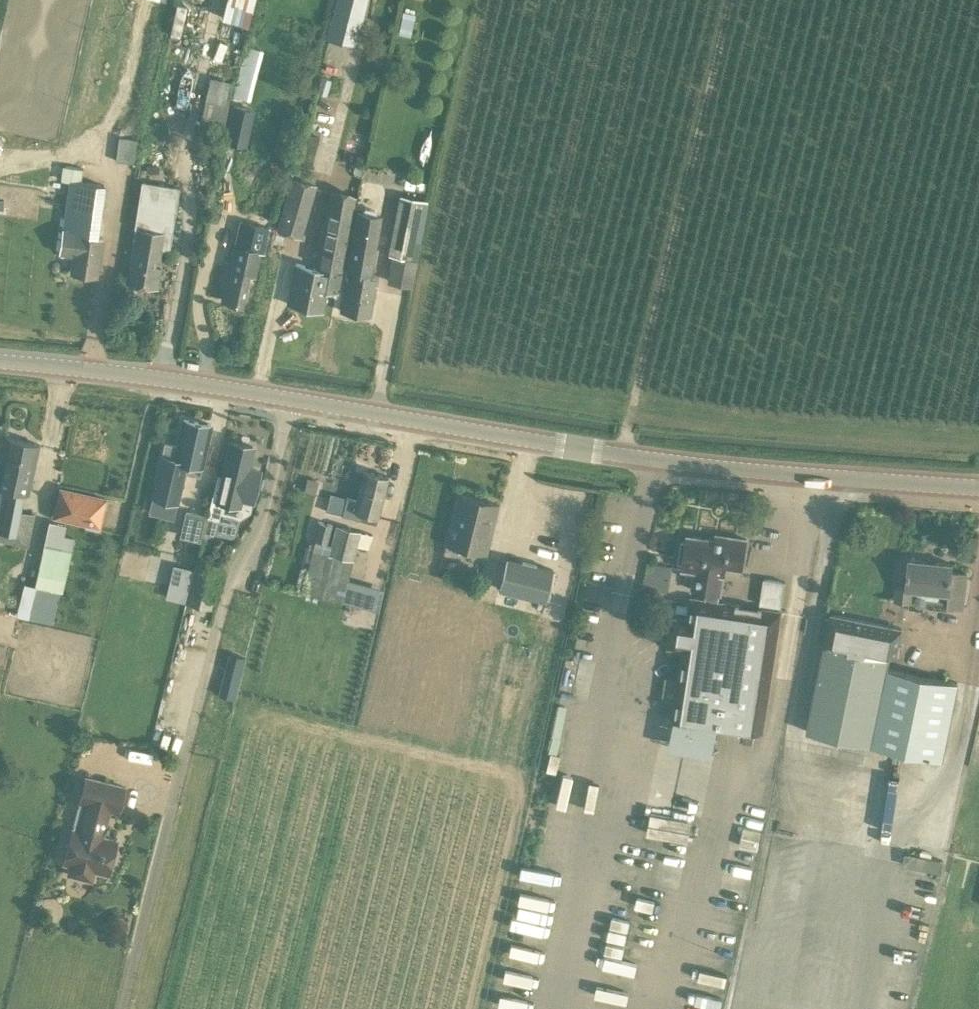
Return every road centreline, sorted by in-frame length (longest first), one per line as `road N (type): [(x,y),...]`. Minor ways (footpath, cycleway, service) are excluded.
road 1 (tertiary): [(287,400),(765,478),(978,492)]
road 2 (unclassified): [(112,1008),(212,607),(267,492),(287,400)]
road 3 (tertiary): [(0,364),(287,400)]

